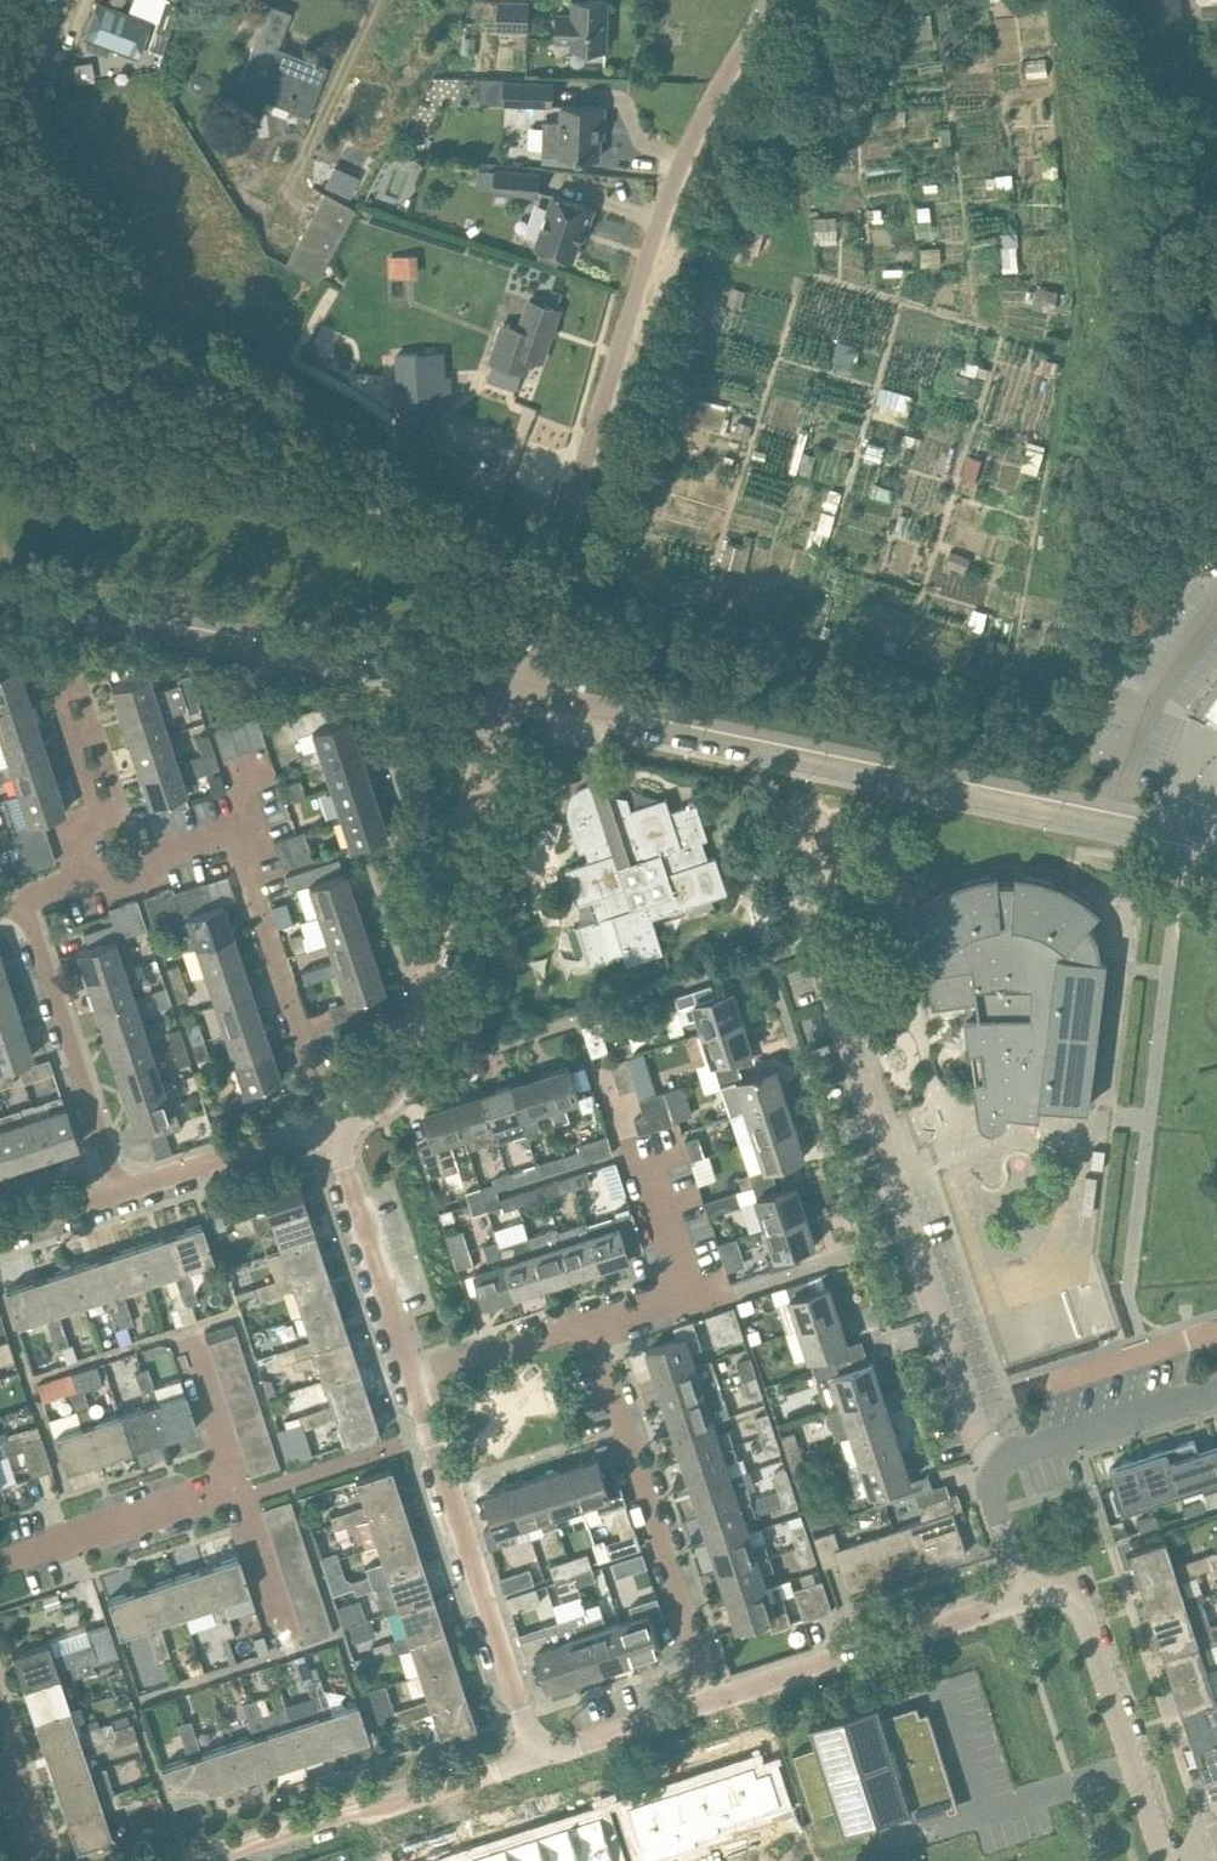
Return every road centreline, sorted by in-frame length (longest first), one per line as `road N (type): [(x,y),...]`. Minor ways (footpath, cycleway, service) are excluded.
road 1 (unclassified): [(768,0),(692,137),(519,691)]
road 2 (tertiary): [(1081,813),(519,691)]
road 3 (residential): [(1003,1464),(980,1437),(817,954)]
road 4 (tertiary): [(519,691),(0,583)]
road 5 (residential): [(331,1124),(375,1108),(394,1084),(519,691)]
road 6 (residential): [(716,1698),(595,1323)]
road 7 (residential): [(536,1752),(415,1378)]
road 8 (residential): [(208,1860),(536,1752)]
road 9 (residential): [(1023,1597),(1043,1591),(1070,1597),(1081,1613),(1167,1860)]
road 10 (residential): [(716,1698),(1023,1597)]
road 11 (residential): [(21,896),(116,1191)]
road 12 (residential): [(331,1124),(238,860)]
road 13 (residential): [(415,1378),(331,1124)]
road 14 (residential): [(0,1561),(231,1483)]
road 15 (residential): [(1003,1464),(1020,1451),(1216,1389)]
road 16 (residential): [(116,1191),(331,1124)]
road 17 (residential): [(96,818),(123,810),(71,652),(46,662)]
road 18 (residential): [(415,1378),(595,1323)]
road 19 (residential): [(536,1752),(716,1698)]
road 20 (residential): [(46,662),(96,818)]
road 21 (residential): [(238,860),(205,850),(89,880)]
road 22 (residential): [(43,1860),(0,1729)]
road 23 (residential): [(1023,1597),(995,1493),(1003,1464)]
road 24 (tertiary): [(1081,813),(1216,837)]
road 25 (residential): [(0,1227),(116,1191)]

